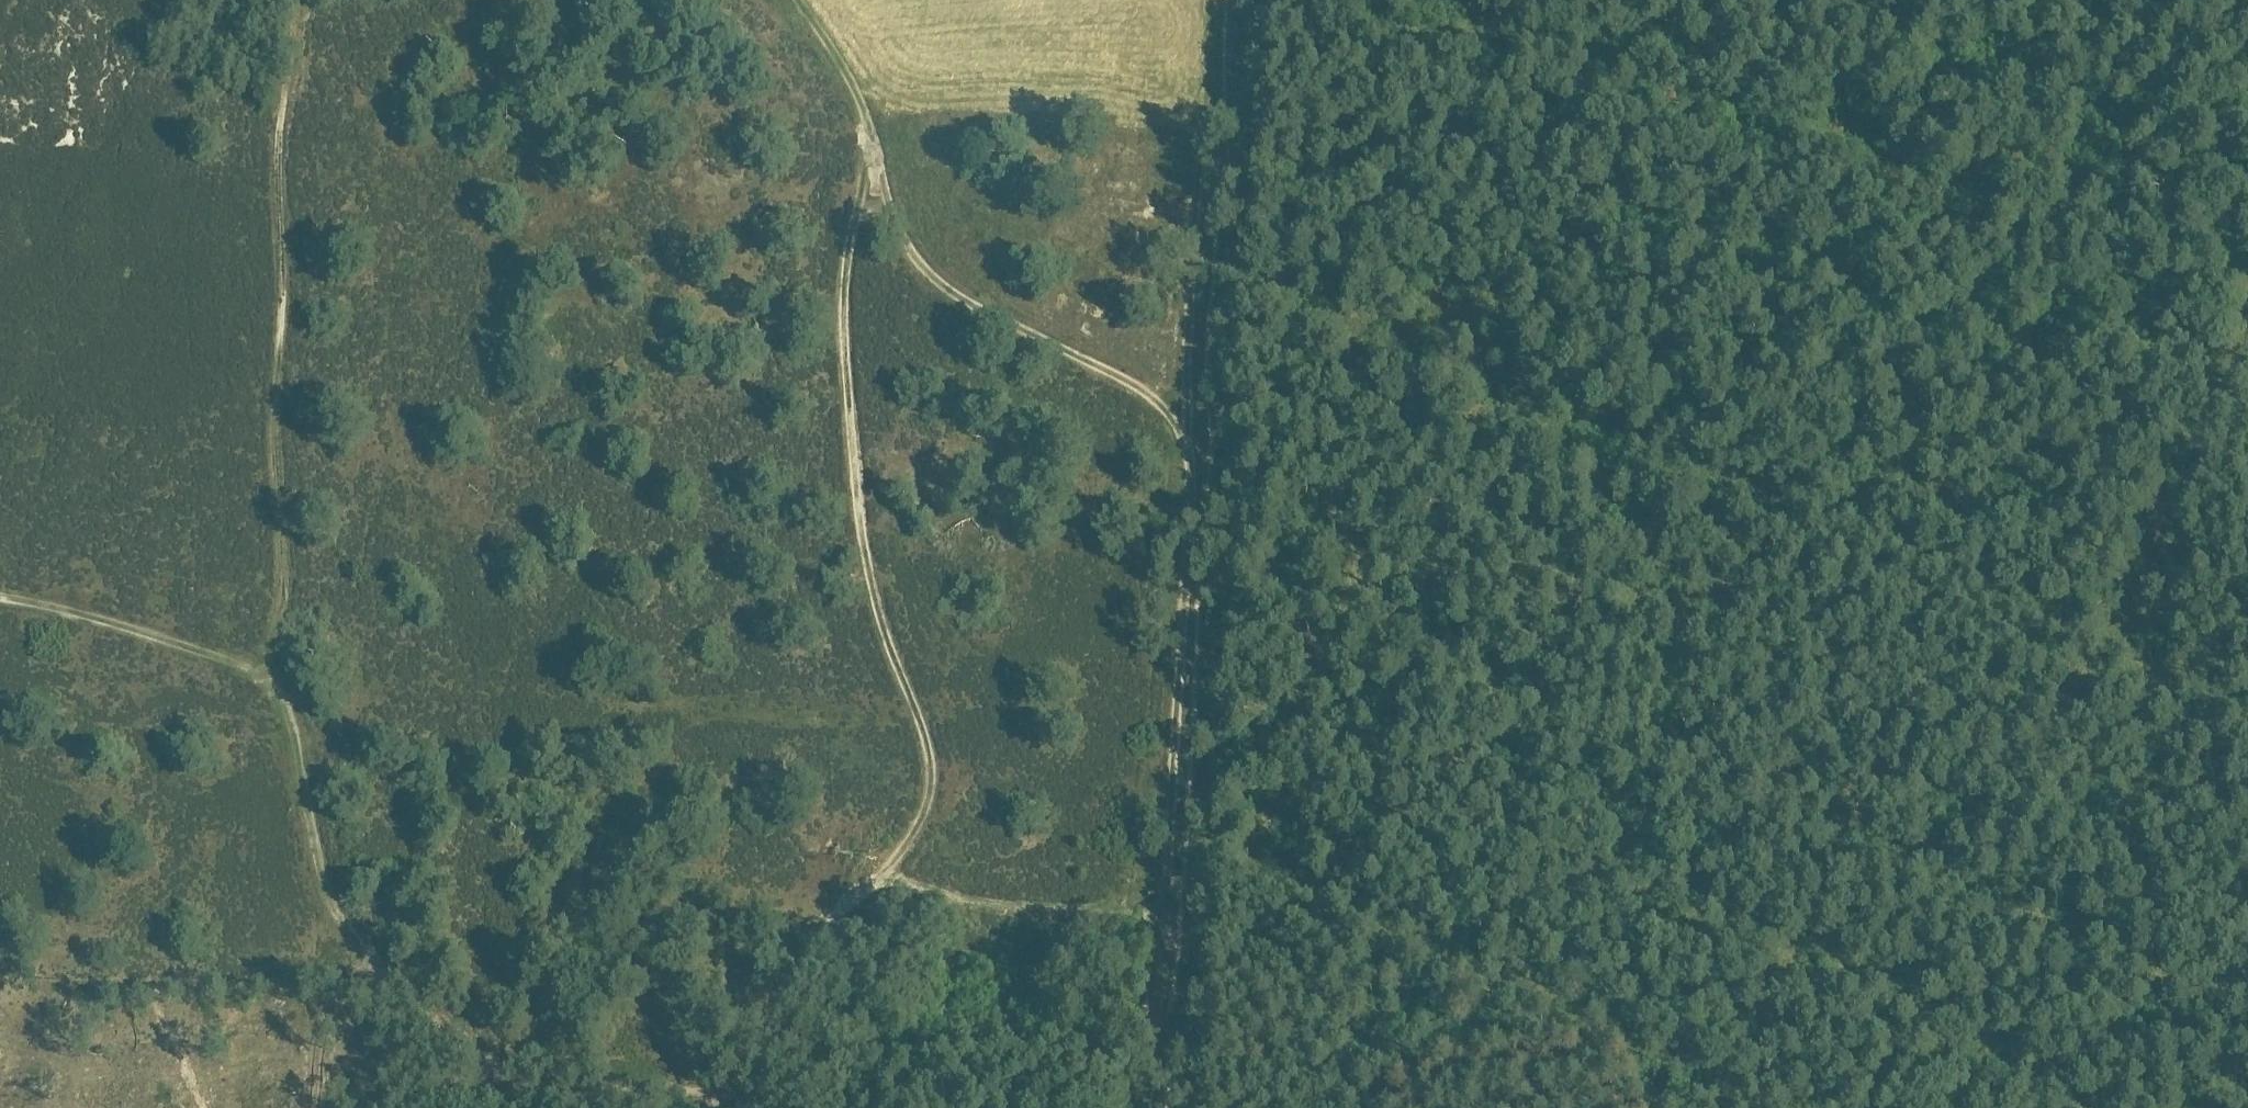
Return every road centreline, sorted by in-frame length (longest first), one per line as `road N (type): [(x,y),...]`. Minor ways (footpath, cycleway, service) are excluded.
road 1 (track): [(0,591),(279,673),(325,891),(469,1052),(601,1092),(738,1105),(816,938),(910,842),(941,759),(870,598),(839,272),(877,190),(875,128),(792,0)]
road 2 (track): [(1150,1107),(1173,831),(1190,315),(1213,132)]
road 3 (track): [(279,673),(281,131),(309,0)]
road 4 (track): [(875,128),(914,260),(944,289),(1161,401),(1187,435),(1210,442)]
road 5 (track): [(1166,914),(852,901)]

